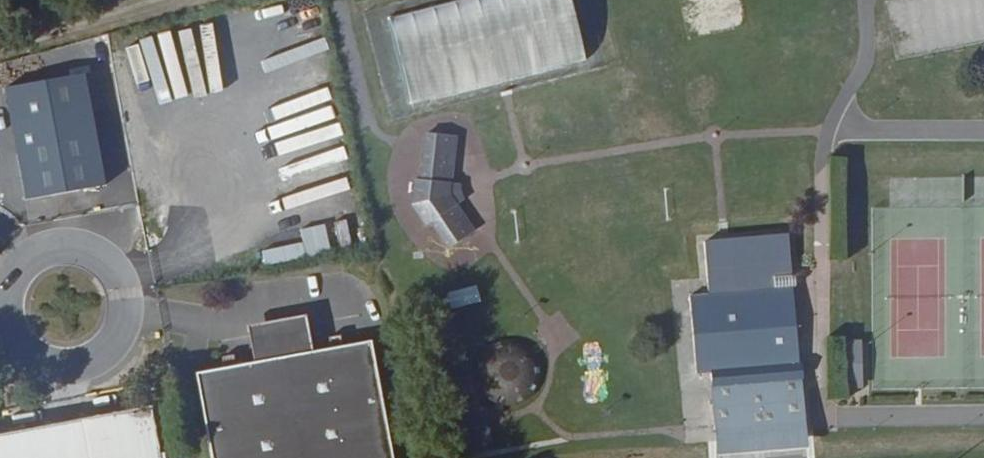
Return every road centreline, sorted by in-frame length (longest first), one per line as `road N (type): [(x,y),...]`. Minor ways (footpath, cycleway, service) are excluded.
road 1 (unclassified): [(7,322),(30,356),(50,365),(71,366),(108,349),(120,332),(123,290),(86,250)]
road 2 (unclassified): [(86,250),(49,248),(18,268),(7,322)]

